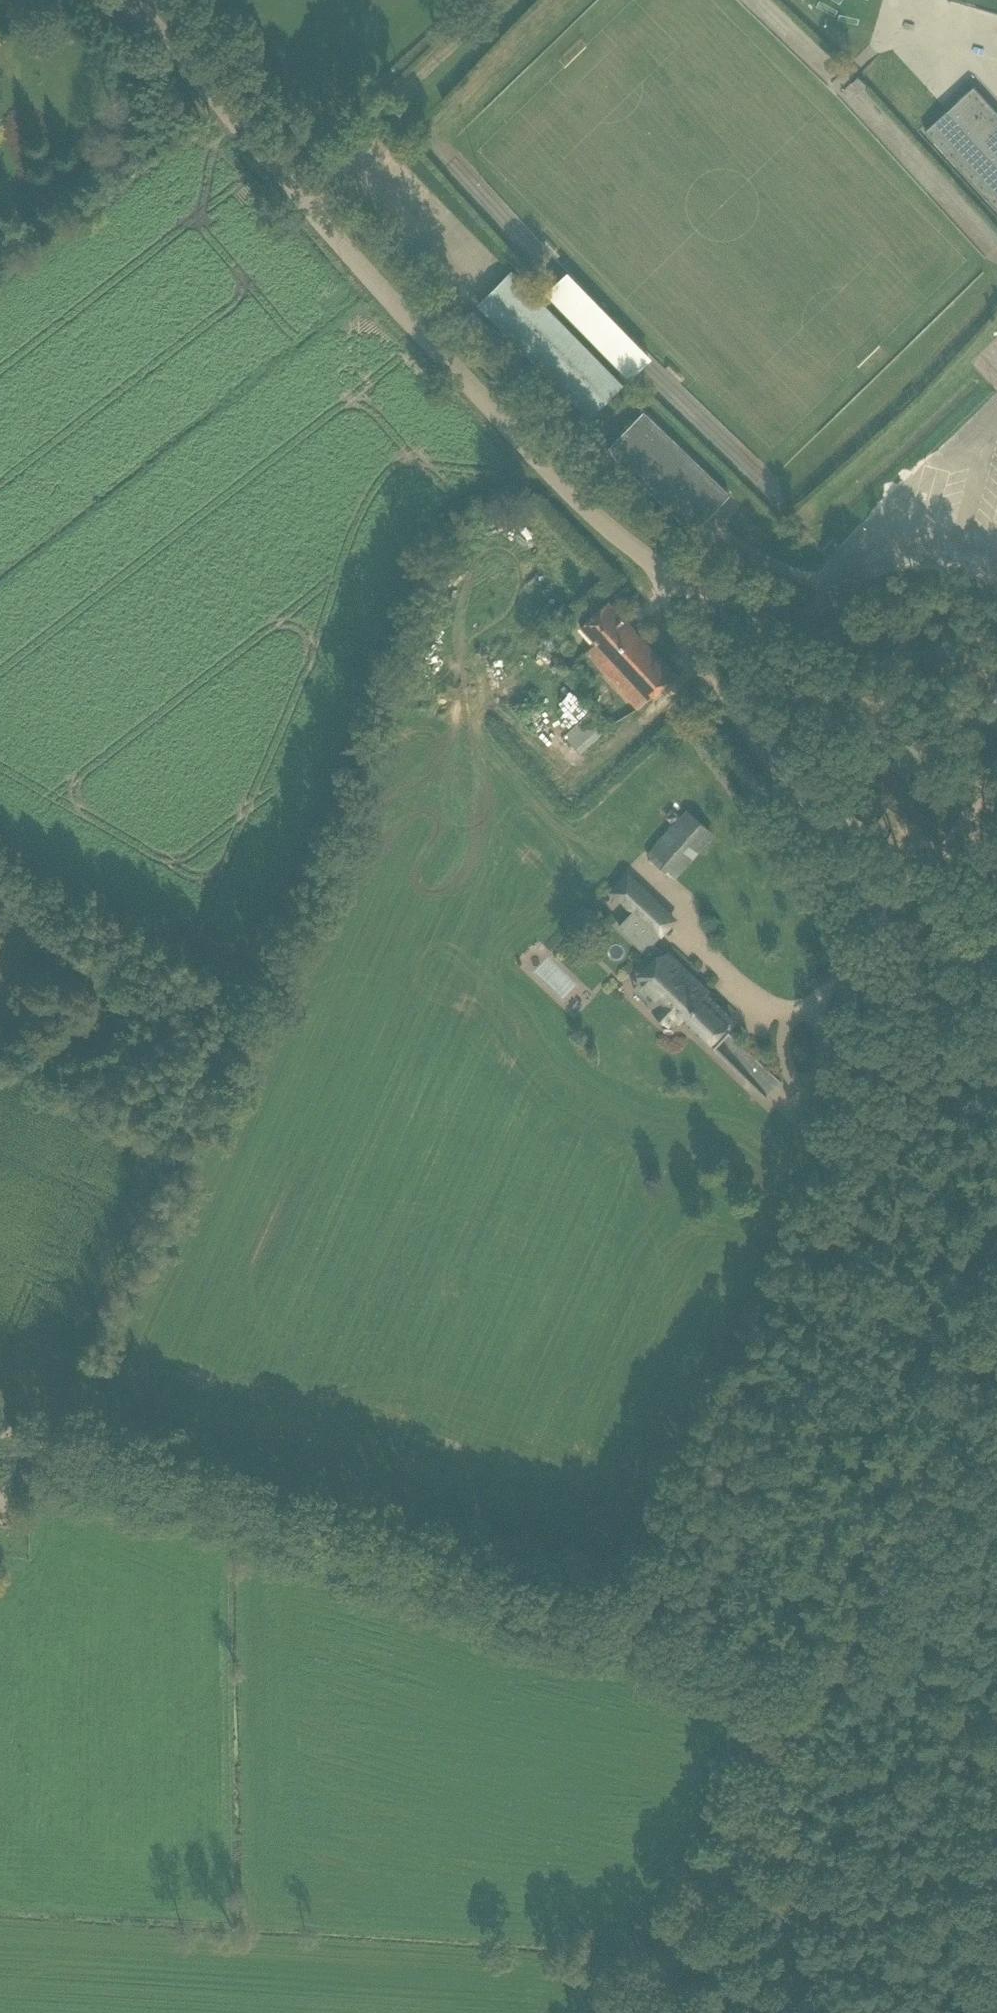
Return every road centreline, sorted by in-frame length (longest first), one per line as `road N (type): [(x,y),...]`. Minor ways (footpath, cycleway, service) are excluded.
road 1 (unclassified): [(996,672),(674,572),(619,532),(127,0)]
road 2 (track): [(826,1687),(0,1442)]
road 3 (unclassified): [(646,2012),(874,1599),(939,1430),(996,1231)]
road 4 (track): [(674,572),(679,630),(749,745),(829,839),(917,988),(996,1067)]
road 5 (track): [(298,190),(500,0)]

